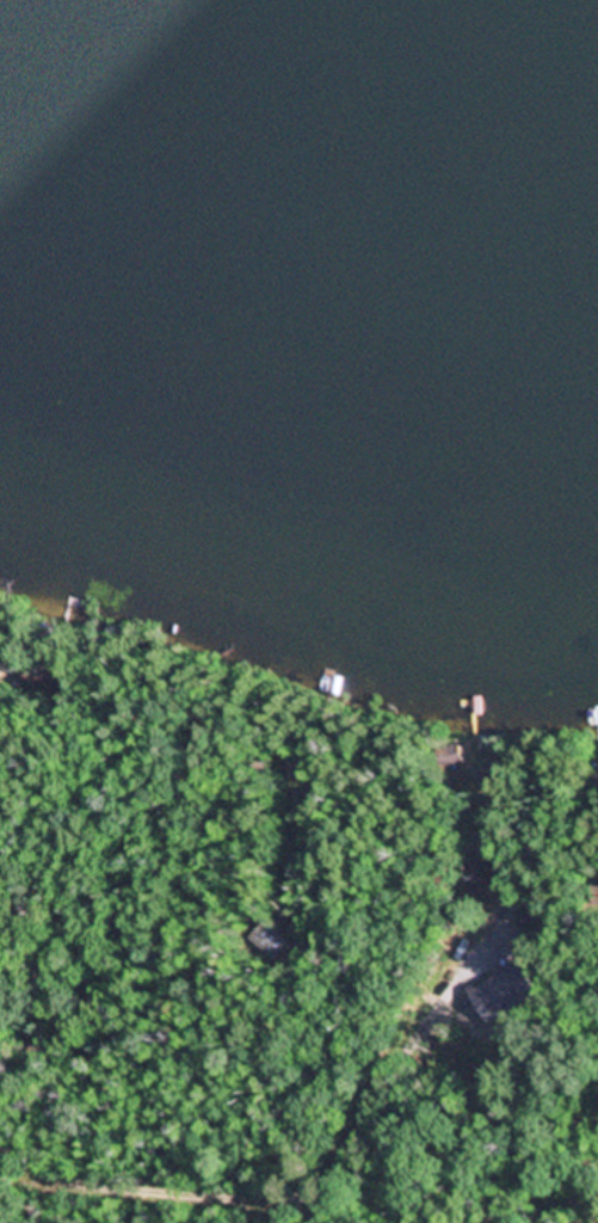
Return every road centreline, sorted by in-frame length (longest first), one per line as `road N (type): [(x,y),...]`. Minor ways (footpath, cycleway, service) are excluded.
road 1 (residential): [(0,1127),(29,1150),(168,1178),(308,1186),(395,1058),(491,944),(597,920)]

